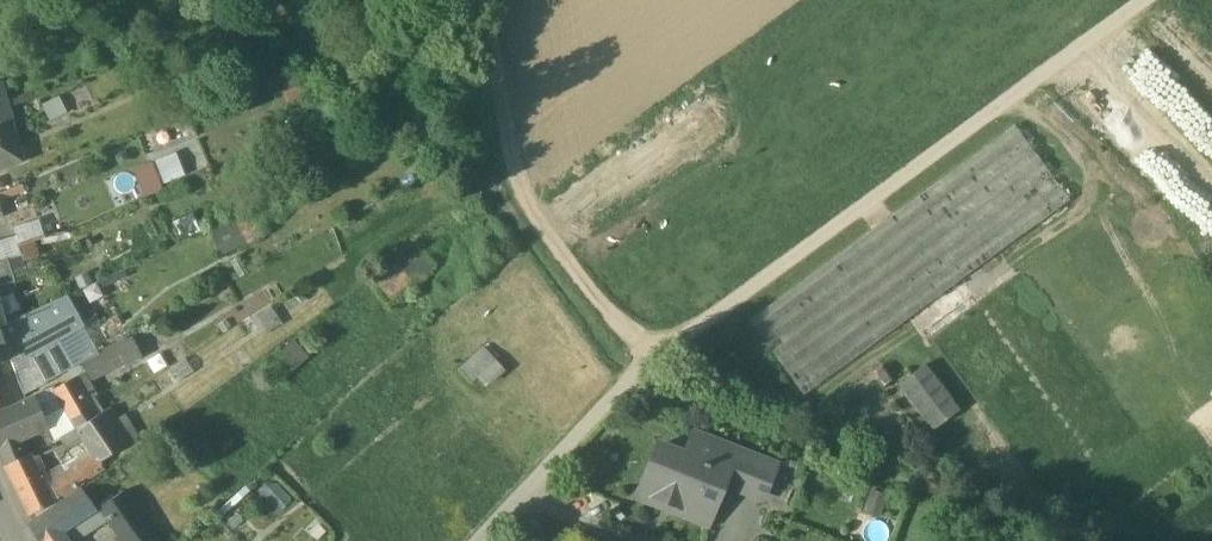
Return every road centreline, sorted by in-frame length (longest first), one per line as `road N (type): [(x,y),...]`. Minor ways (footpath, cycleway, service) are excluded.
road 1 (track): [(657,366),(525,203),(485,0)]
road 2 (track): [(1033,84),(1151,0)]

